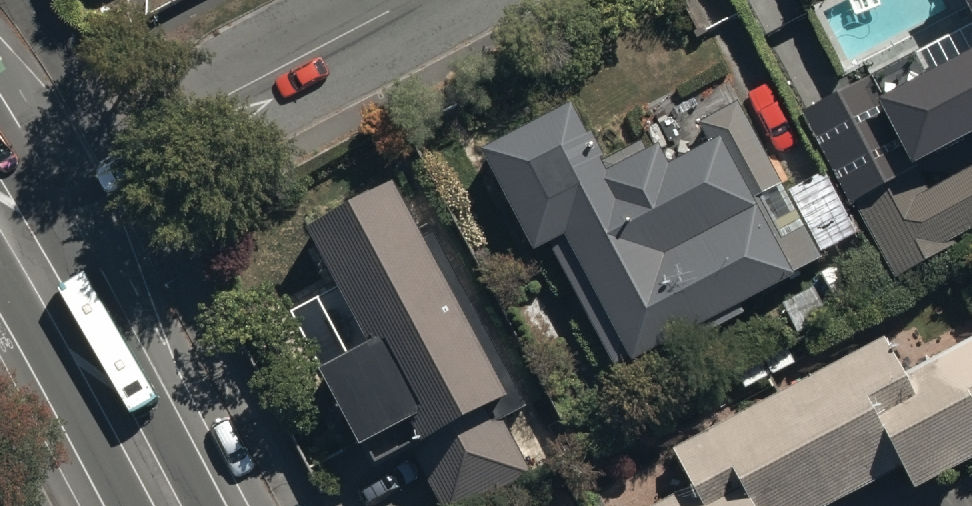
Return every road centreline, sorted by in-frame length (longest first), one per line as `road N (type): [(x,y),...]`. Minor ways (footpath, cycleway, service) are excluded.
road 1 (residential): [(5,216),(426,0)]
road 2 (secondary): [(164,505),(5,216)]

